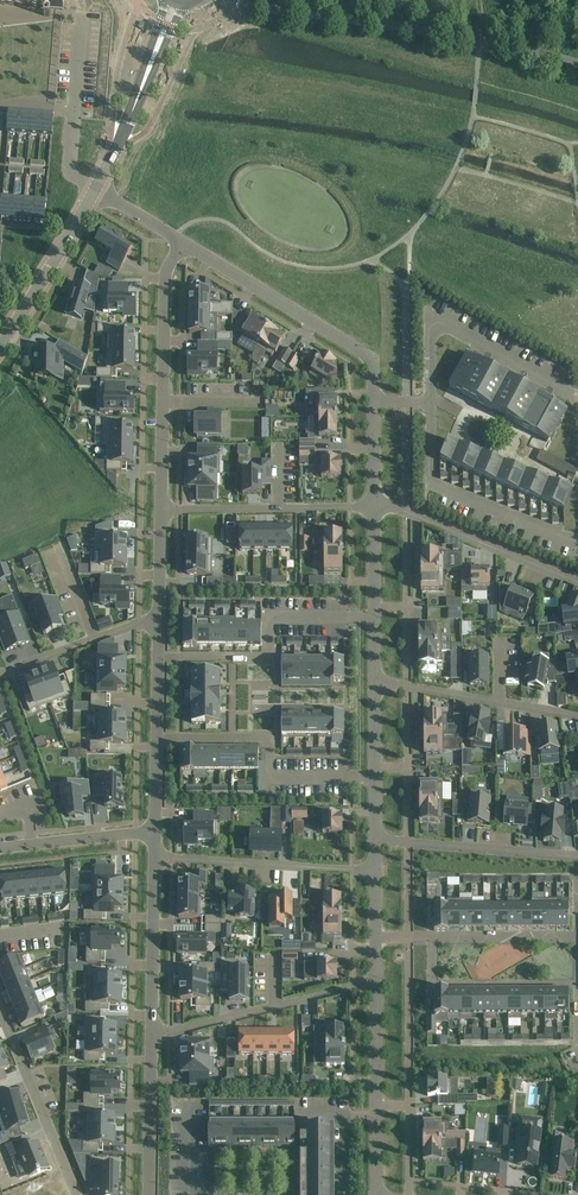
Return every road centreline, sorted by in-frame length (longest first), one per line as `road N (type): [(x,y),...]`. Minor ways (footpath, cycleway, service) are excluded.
road 1 (unclassified): [(577,61),(243,0)]
road 2 (unclassified): [(173,240),(372,357),(377,403)]
road 3 (unclassified): [(163,507),(165,279),(173,240)]
road 4 (residential): [(158,738),(272,738),(272,778),(375,775)]
road 5 (residential): [(376,616),(274,616),(271,656),(160,655)]
road 6 (residential): [(152,1038),(379,976)]
road 7 (residential): [(577,399),(439,329),(429,403)]
road 8 (residential): [(379,868),(156,859)]
road 9 (unclassified): [(379,976),(376,1194)]
road 10 (residential): [(163,507),(378,503)]
road 11 (residential): [(378,503),(577,582)]
road 12 (residential): [(0,1004),(78,1194)]
road 13 (tertiary): [(94,189),(175,3)]
road 14 (residential): [(377,681),(577,714)]
road 15 (residential): [(377,938),(577,939)]
road 16 (residential): [(577,856),(379,843)]
road 17 (tertiary): [(0,344),(94,189)]
road 18 (unclassified): [(152,1038),(156,859)]
road 19 (residential): [(0,671),(161,611)]
road 20 (residential): [(0,847),(156,831)]
road 21 (unclassified): [(148,1194),(152,1038)]
road 22 (residential): [(71,148),(83,11)]
road 23 (residential): [(429,403),(540,456)]

